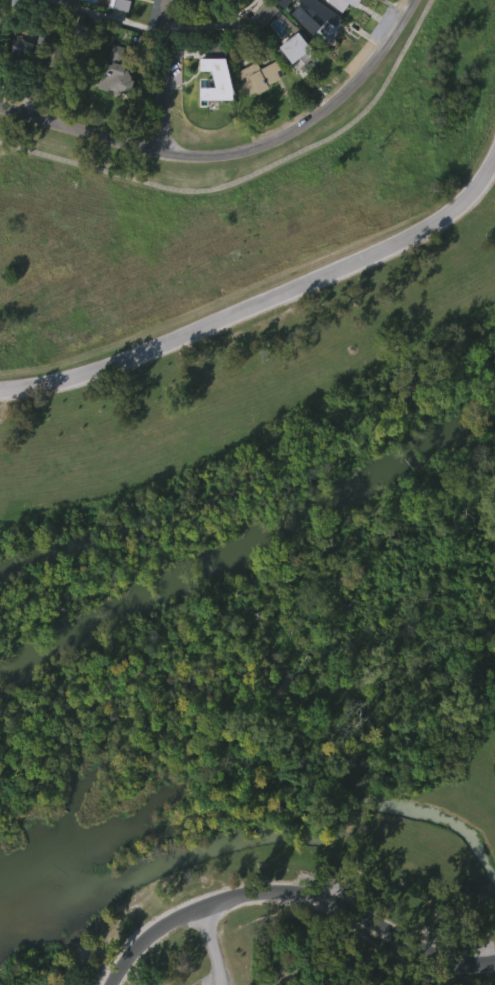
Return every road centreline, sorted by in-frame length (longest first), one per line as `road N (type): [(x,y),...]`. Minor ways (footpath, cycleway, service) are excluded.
road 1 (tertiary): [(494,153),(461,205),(419,232),(112,367),(0,392)]
road 2 (residential): [(0,105),(165,154),(245,150),(329,106),(382,49),(410,0)]
road 3 (tertiary): [(494,957),(442,953),(328,902),(283,892),(179,916),(121,962),(111,984)]
road 4 (residential): [(165,154),(169,0)]

